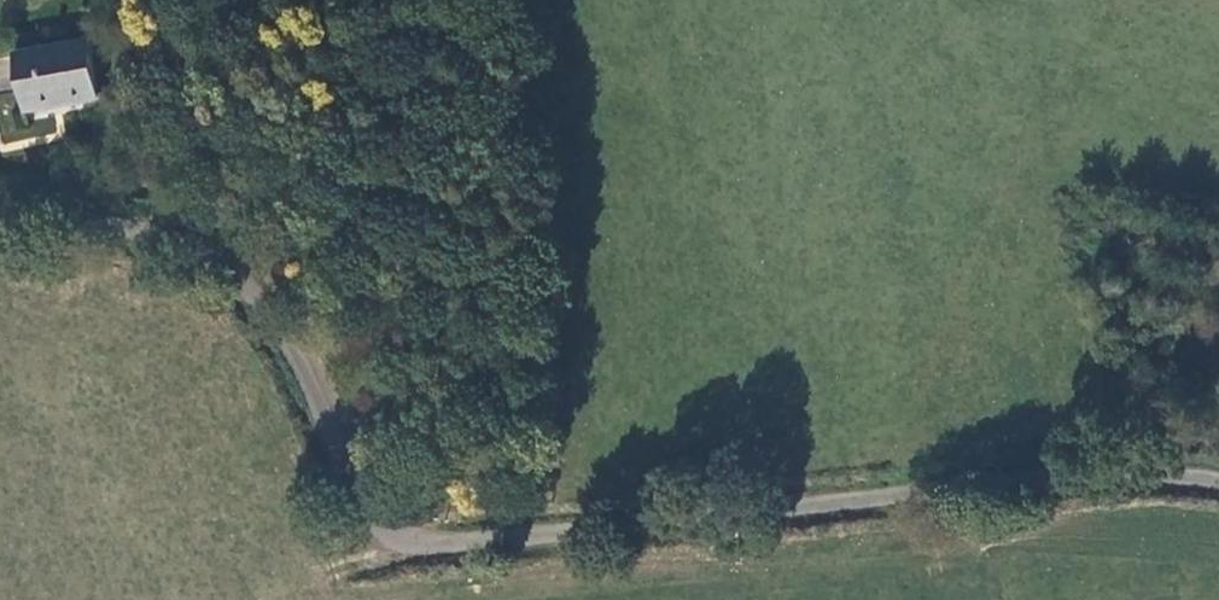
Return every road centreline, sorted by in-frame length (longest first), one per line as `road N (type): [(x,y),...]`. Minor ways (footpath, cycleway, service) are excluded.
road 1 (unclassified): [(0,217),(155,233),(222,255),(266,306),(355,492),(390,533),(414,542),(469,545),(1053,477),(1218,484)]

